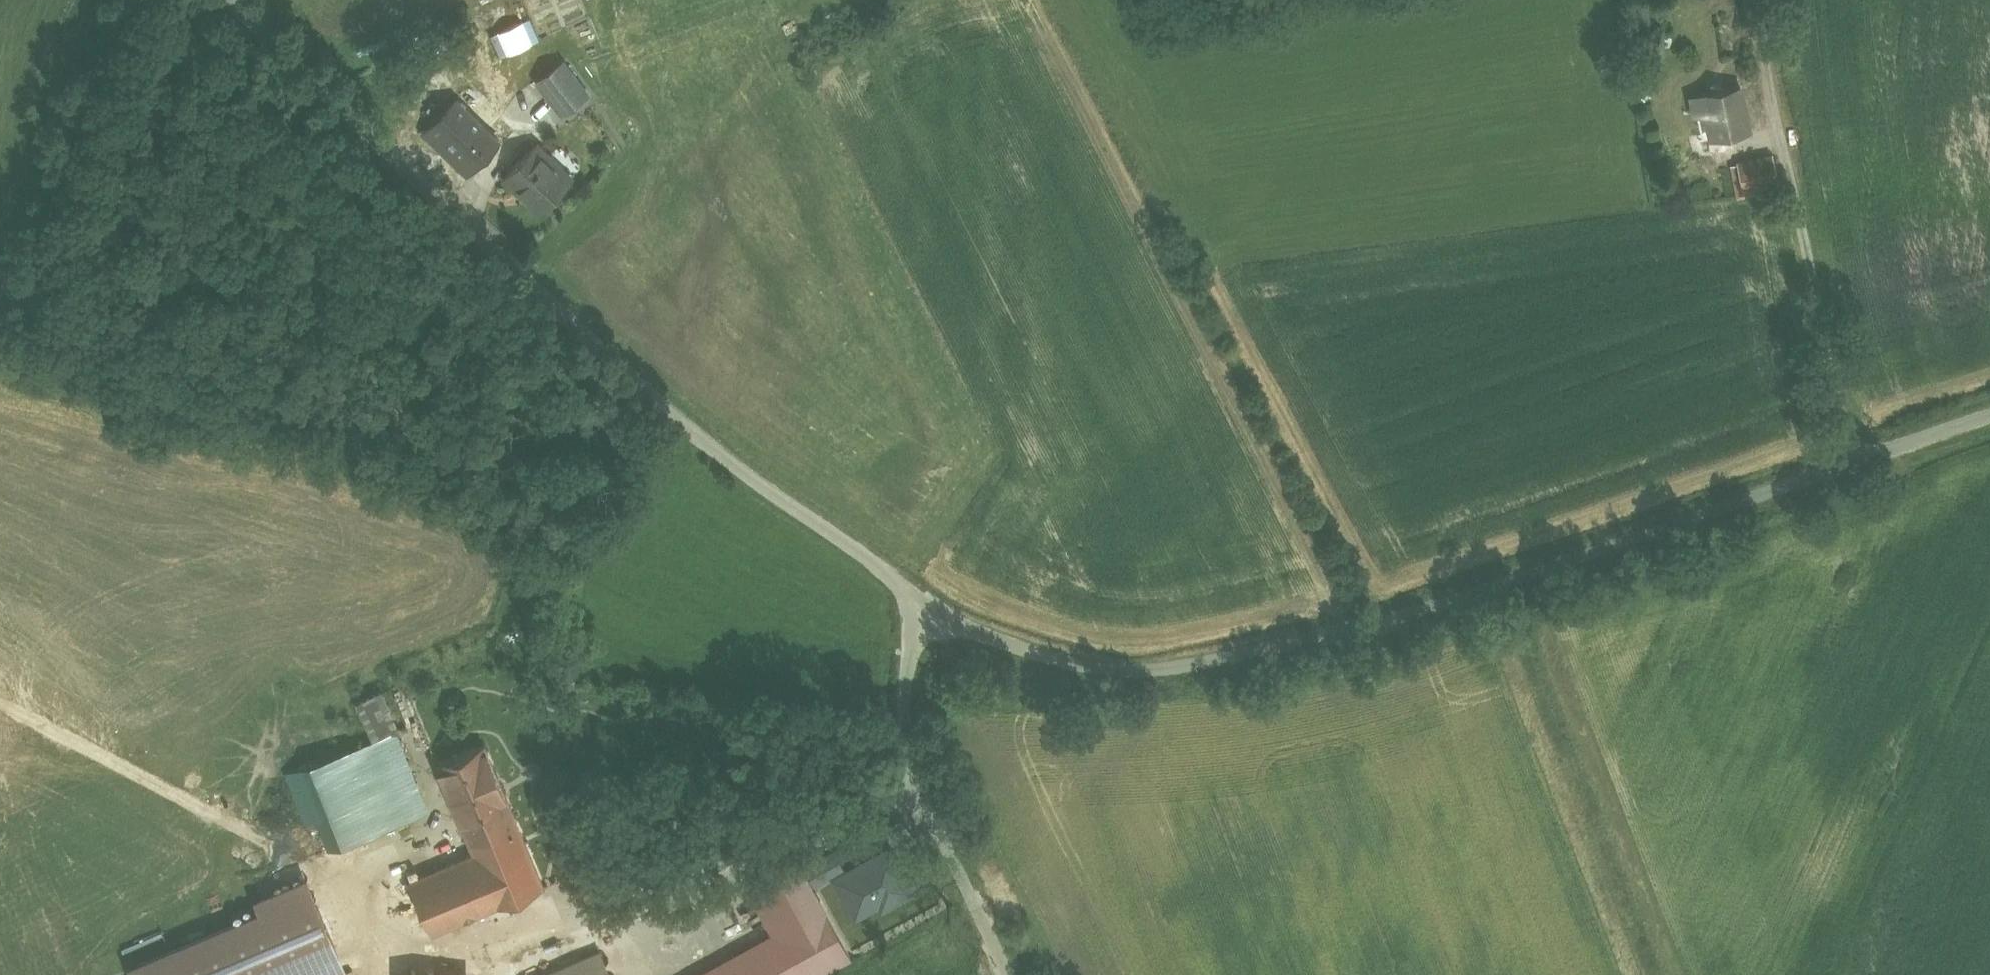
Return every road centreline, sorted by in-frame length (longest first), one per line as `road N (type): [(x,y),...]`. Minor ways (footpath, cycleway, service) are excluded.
road 1 (unclassified): [(917,598),(1042,656),(1089,667),(1172,666),(1302,639),(1989,417)]
road 2 (unclassified): [(917,598),(722,457),(545,302),(236,0)]
road 3 (track): [(1855,465),(1768,83),(1764,0)]
road 4 (unclassified): [(992,974),(905,750),(917,598)]

